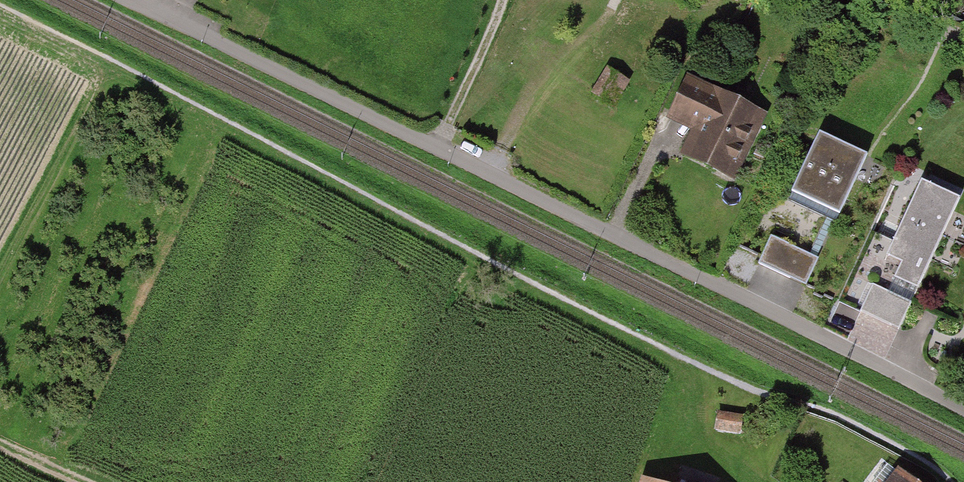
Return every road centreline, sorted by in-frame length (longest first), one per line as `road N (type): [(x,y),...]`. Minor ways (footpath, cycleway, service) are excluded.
road 1 (unclassified): [(138,0),(963,407)]

